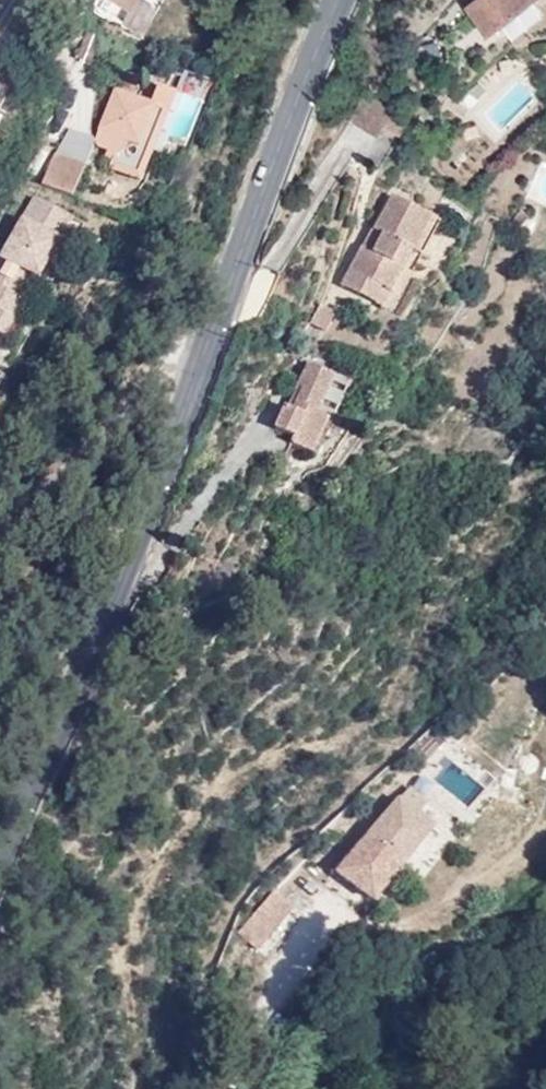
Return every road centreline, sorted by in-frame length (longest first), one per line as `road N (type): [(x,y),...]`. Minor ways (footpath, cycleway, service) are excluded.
road 1 (tertiary): [(0,864),(92,653),(342,0)]

